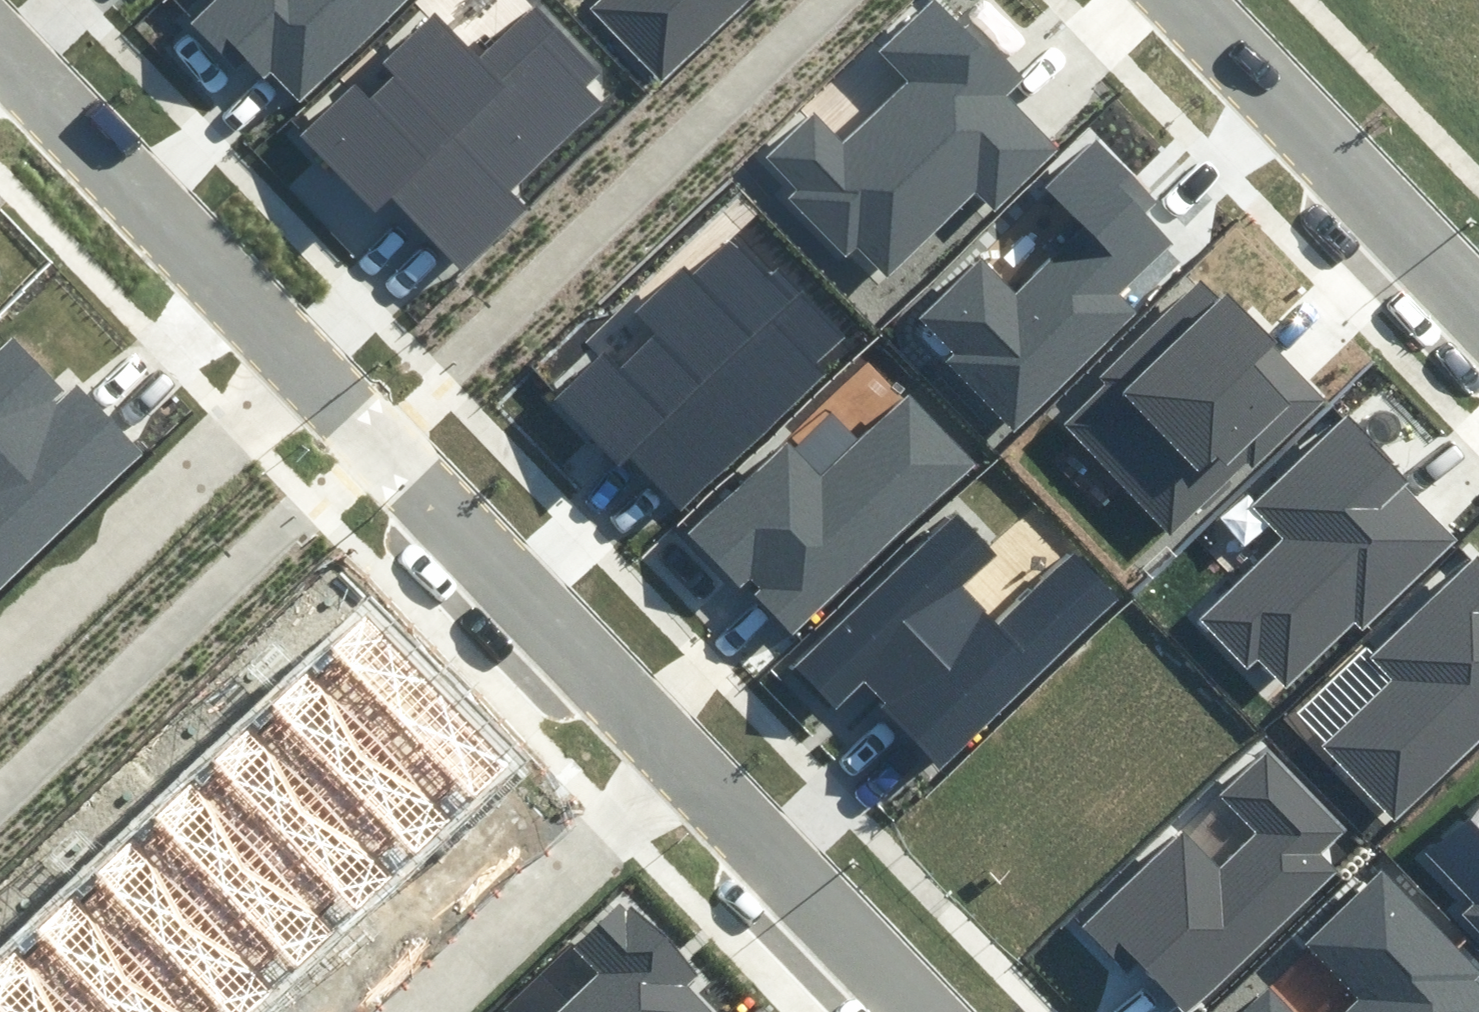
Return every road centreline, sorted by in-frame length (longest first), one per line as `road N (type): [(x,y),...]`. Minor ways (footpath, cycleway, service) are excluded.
road 1 (residential): [(299,372),(379,444),(688,766)]
road 2 (residential): [(1170,0),(1478,322)]
road 3 (residential): [(0,63),(299,372)]
road 4 (residential): [(0,645),(299,372)]
road 5 (residential): [(424,1011),(688,766)]
road 6 (residential): [(688,766),(921,1011)]

